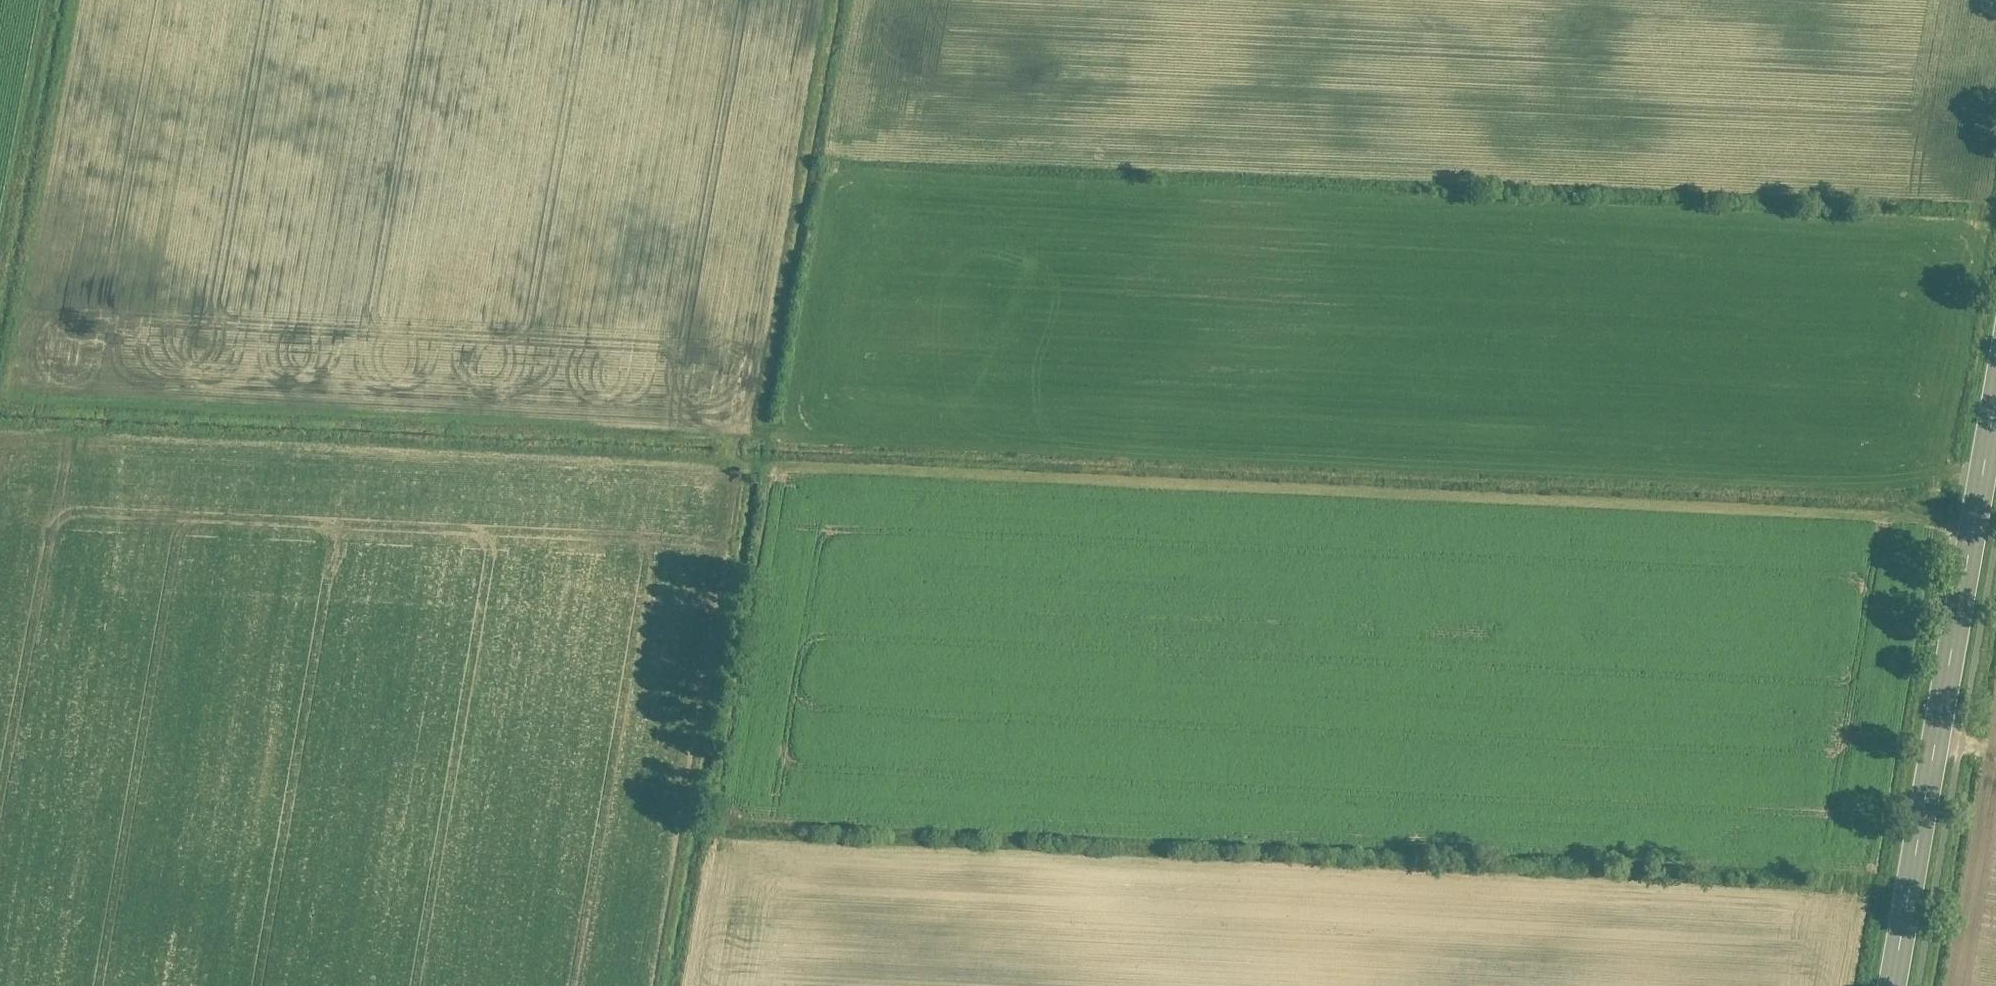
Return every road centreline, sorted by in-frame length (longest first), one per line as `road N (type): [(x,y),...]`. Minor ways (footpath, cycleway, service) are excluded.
road 1 (primary): [(1889,985),(1995,379)]

